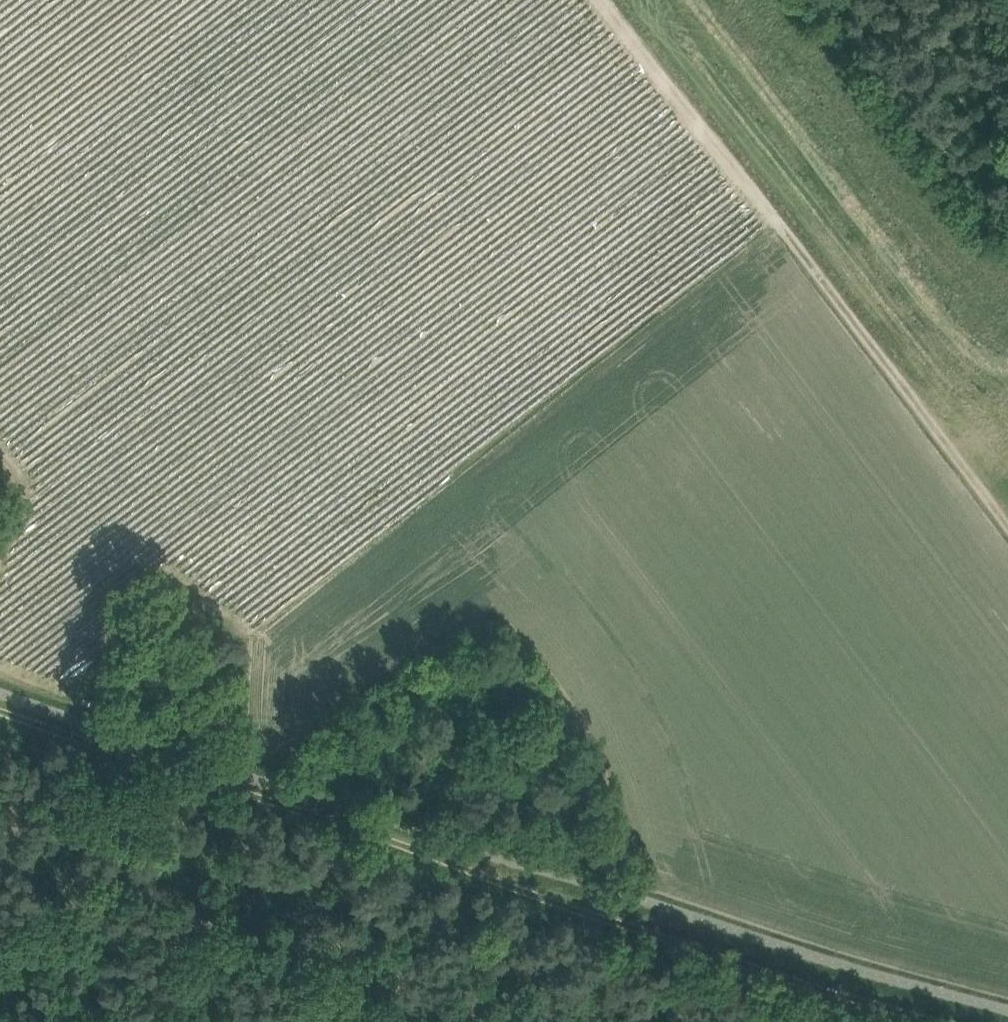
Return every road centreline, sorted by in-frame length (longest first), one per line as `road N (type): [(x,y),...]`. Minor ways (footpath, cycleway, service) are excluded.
road 1 (track): [(0,707),(812,984),(953,1021)]
road 2 (track): [(605,0),(1007,524)]

